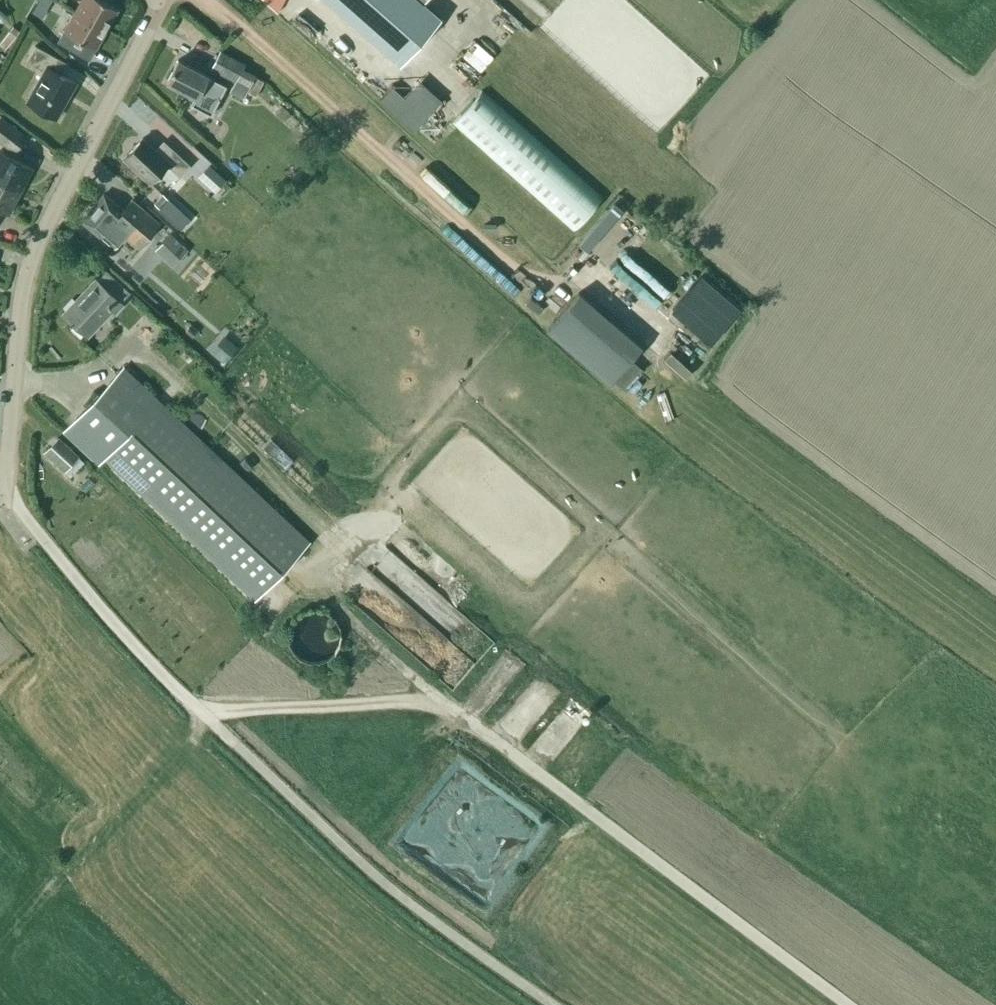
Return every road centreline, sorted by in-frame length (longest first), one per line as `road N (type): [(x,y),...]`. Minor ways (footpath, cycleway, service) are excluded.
road 1 (track): [(198,711),(327,708),(418,696),(443,702),(850,1004)]
road 2 (residential): [(0,477),(31,265),(160,5)]

